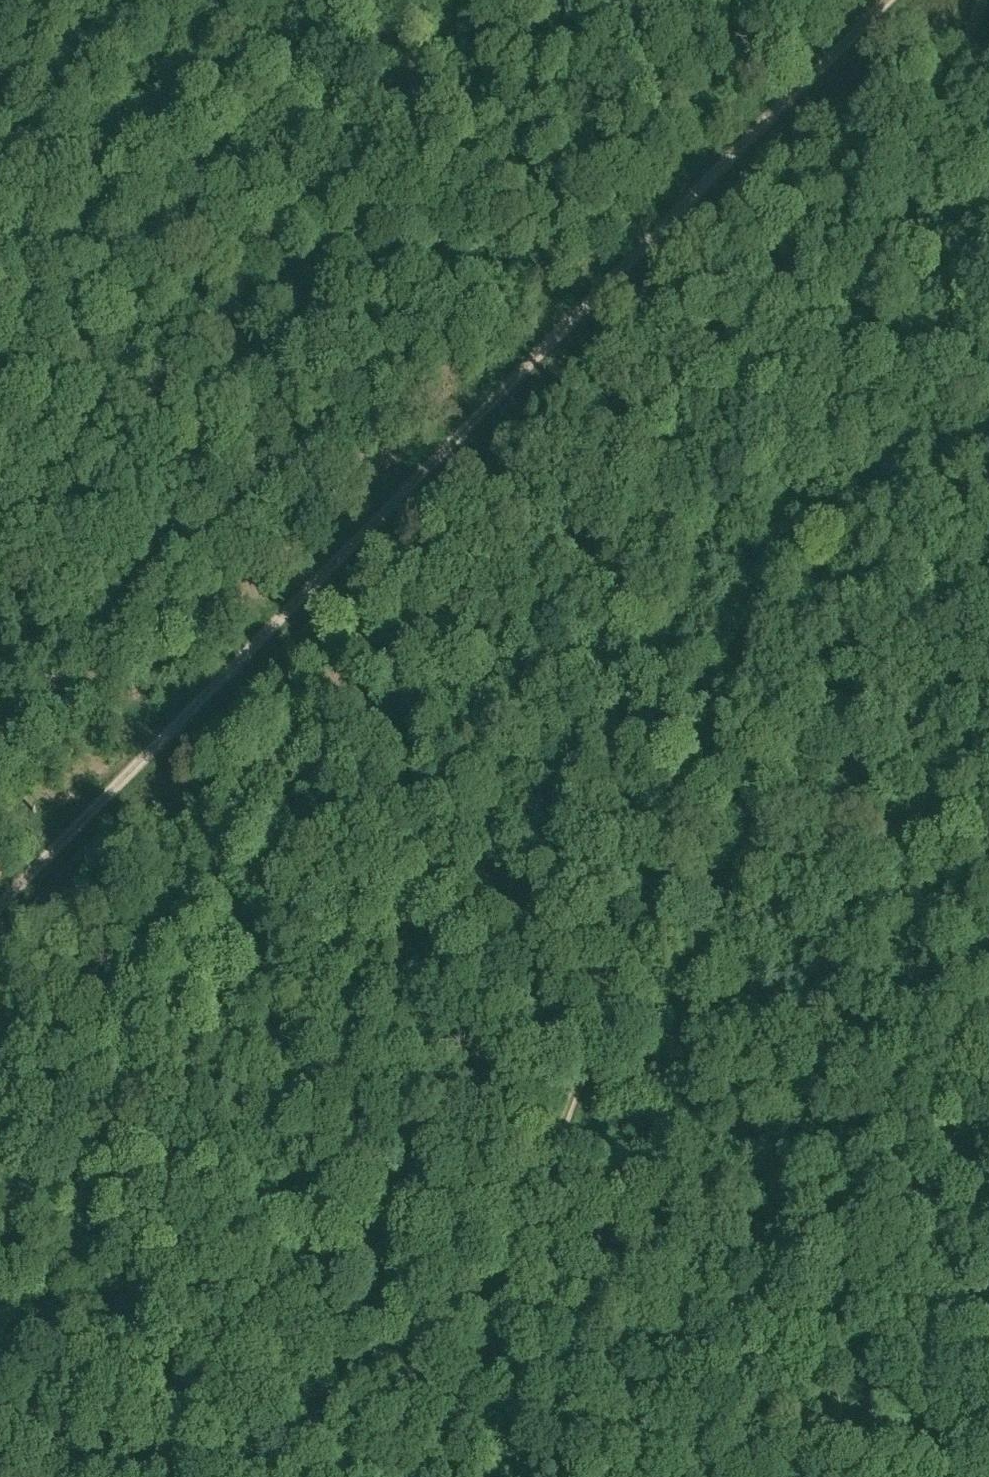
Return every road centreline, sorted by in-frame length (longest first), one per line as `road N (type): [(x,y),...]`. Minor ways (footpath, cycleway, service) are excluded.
road 1 (track): [(412,1476),(534,719),(918,0)]
road 2 (track): [(0,916),(97,826),(254,639),(384,528),(485,405),(771,123),(875,0)]

